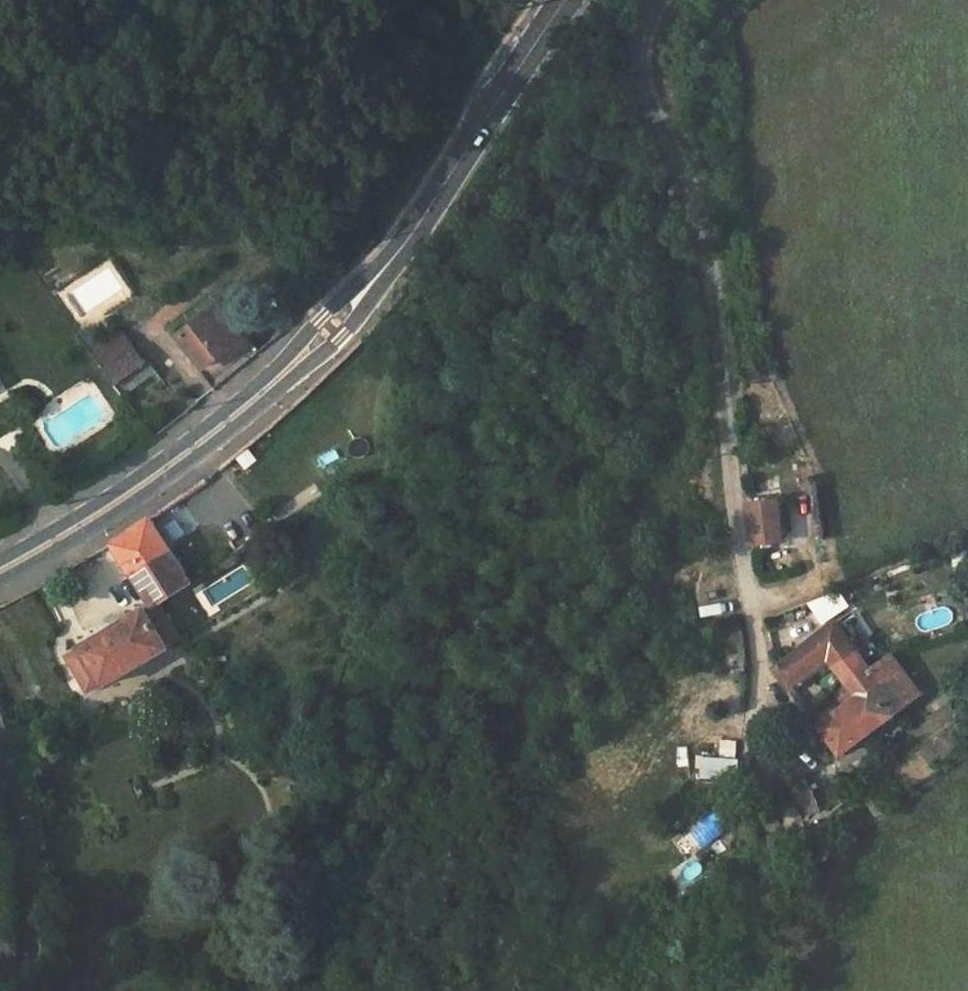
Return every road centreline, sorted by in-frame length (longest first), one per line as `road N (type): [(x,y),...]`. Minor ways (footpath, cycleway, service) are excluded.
road 1 (secondary): [(0,571),(146,483),(331,328),(413,231),(565,0)]
road 2 (residential): [(763,665),(741,546),(712,253),(642,71),(665,0)]
road 3 (unclassified): [(23,990),(26,815),(0,748)]

